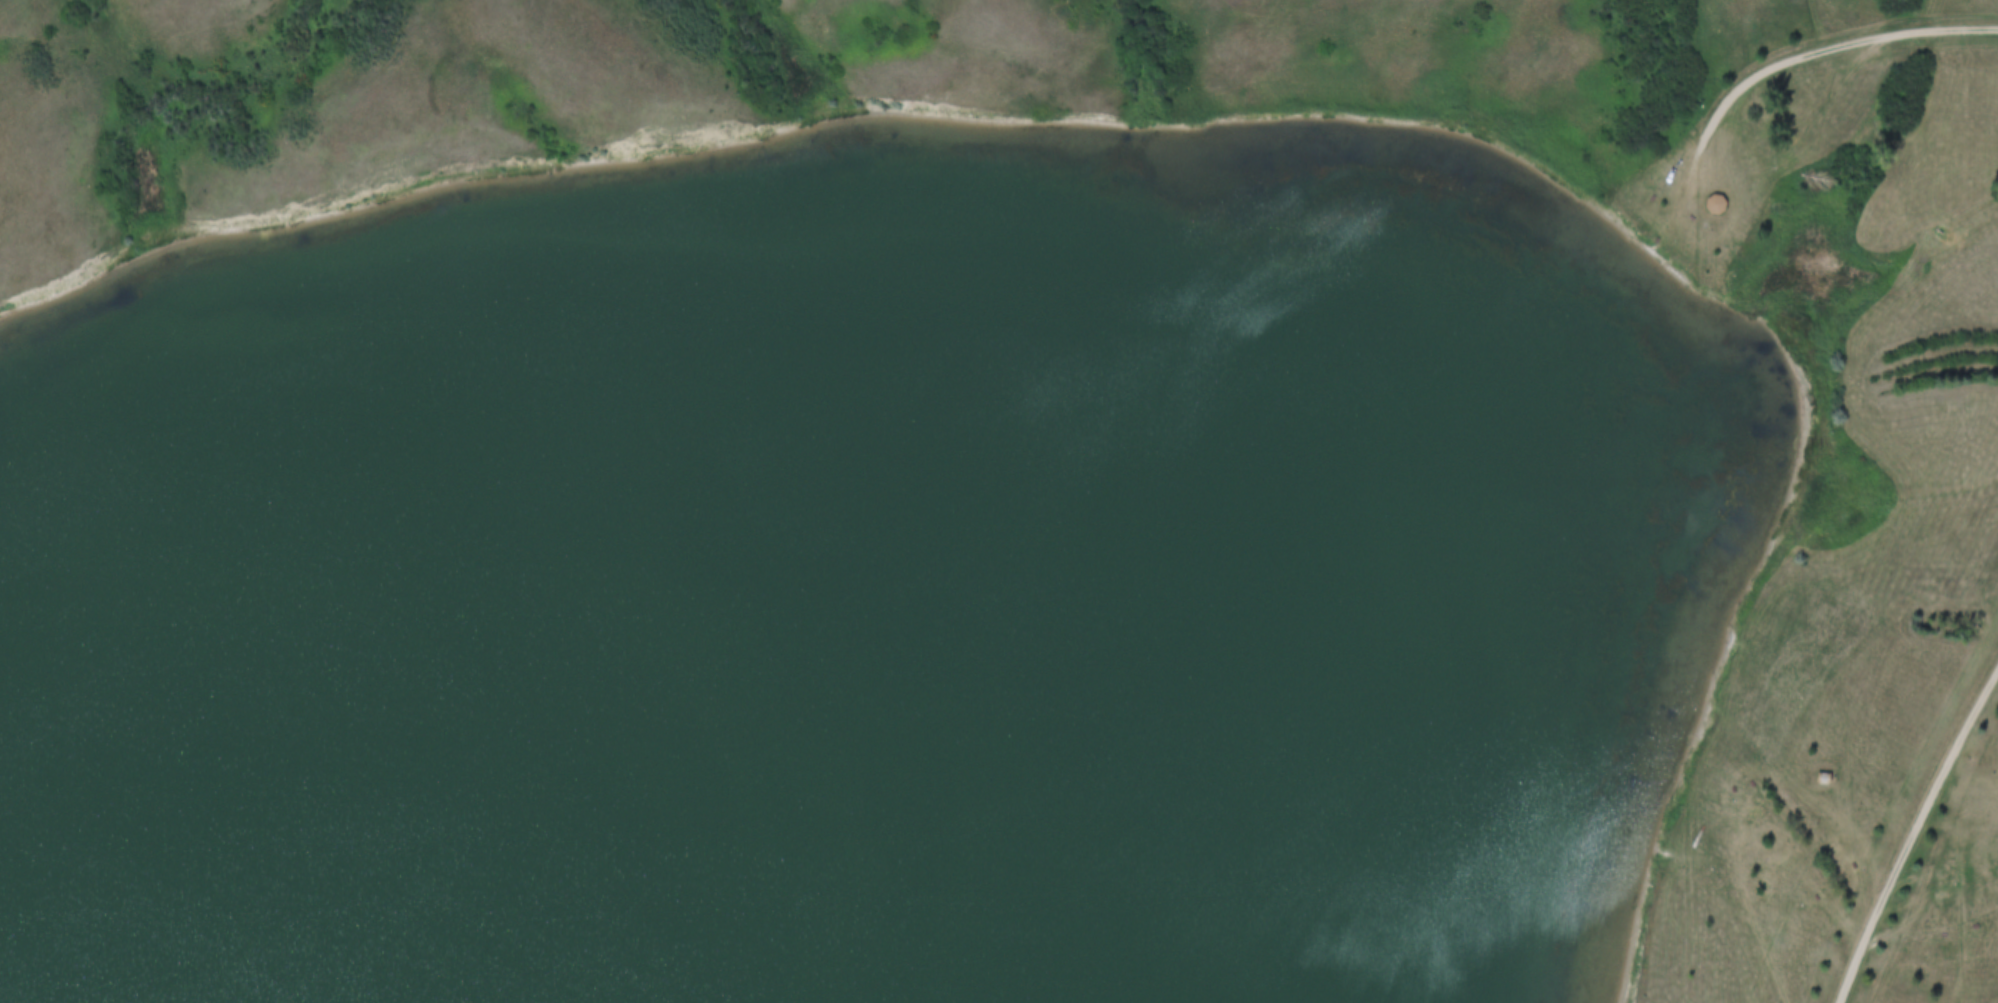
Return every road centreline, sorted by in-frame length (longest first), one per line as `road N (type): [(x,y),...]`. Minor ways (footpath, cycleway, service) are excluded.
road 1 (residential): [(1842,1002),(1922,816),(1997,674)]
road 2 (residential): [(1997,29),(1885,36),(1785,62),(1728,100),(1696,168)]

